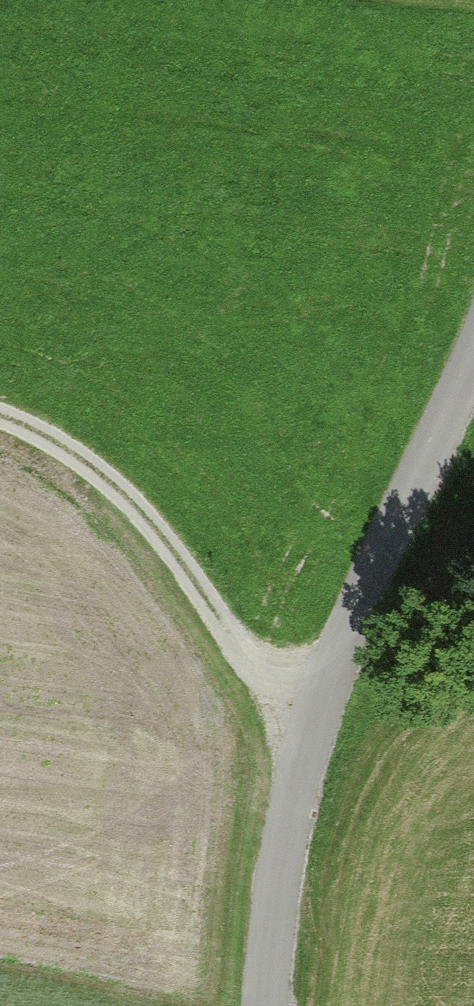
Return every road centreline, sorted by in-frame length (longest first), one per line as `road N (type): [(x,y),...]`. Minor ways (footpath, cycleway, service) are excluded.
road 1 (unclassified): [(473,346),(305,726),(267,1005)]
road 2 (track): [(305,726),(108,464),(0,419)]

